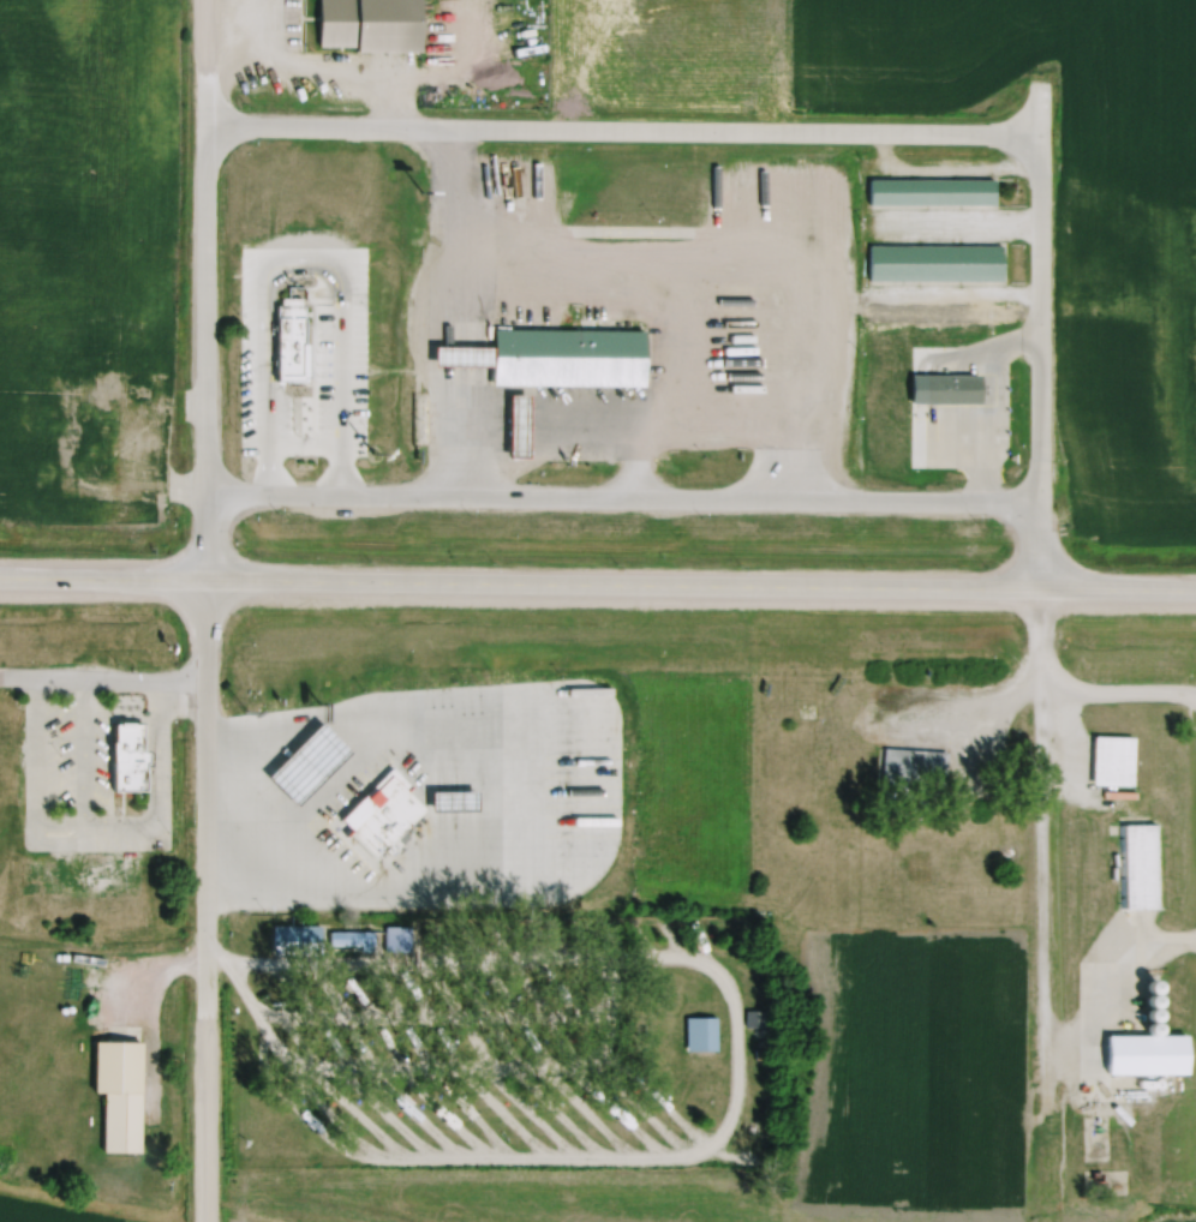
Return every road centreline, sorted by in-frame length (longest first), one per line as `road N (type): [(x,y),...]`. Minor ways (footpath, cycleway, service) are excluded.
road 1 (primary): [(1195,589),(0,575)]
road 2 (residential): [(1035,499),(205,492)]
road 3 (residential): [(210,124),(1039,136)]
road 4 (residential): [(204,577),(211,70)]
road 5 (residential): [(1039,136),(1036,587)]
road 6 (tertiary): [(209,1018),(204,577)]
road 7 (tertiary): [(211,1221),(209,1018)]

